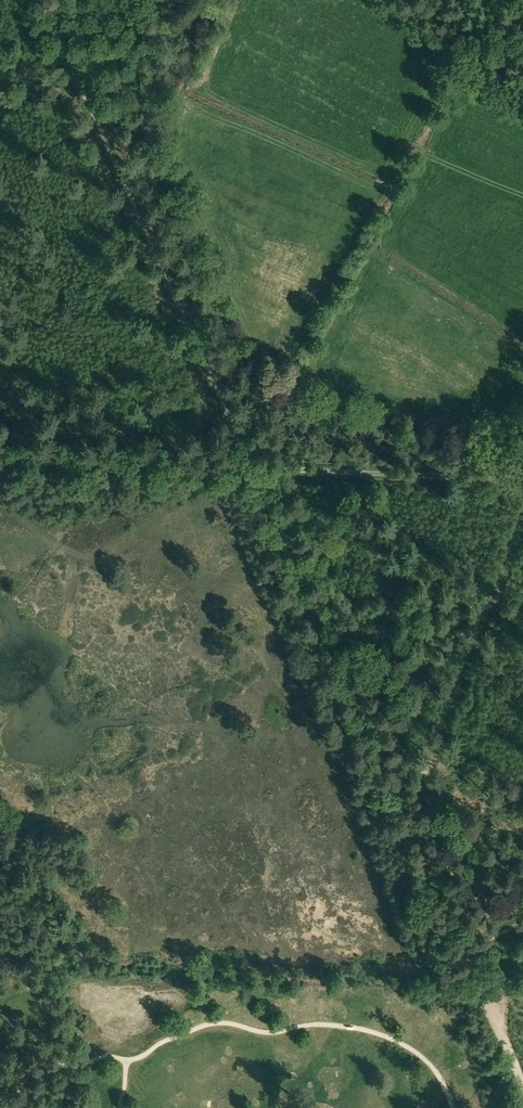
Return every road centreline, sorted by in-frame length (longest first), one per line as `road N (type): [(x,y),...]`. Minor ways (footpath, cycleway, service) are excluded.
road 1 (track): [(253,468),(452,943)]
road 2 (track): [(44,0),(253,468)]
road 3 (track): [(253,468),(0,458)]
road 4 (track): [(452,943),(520,1107)]

